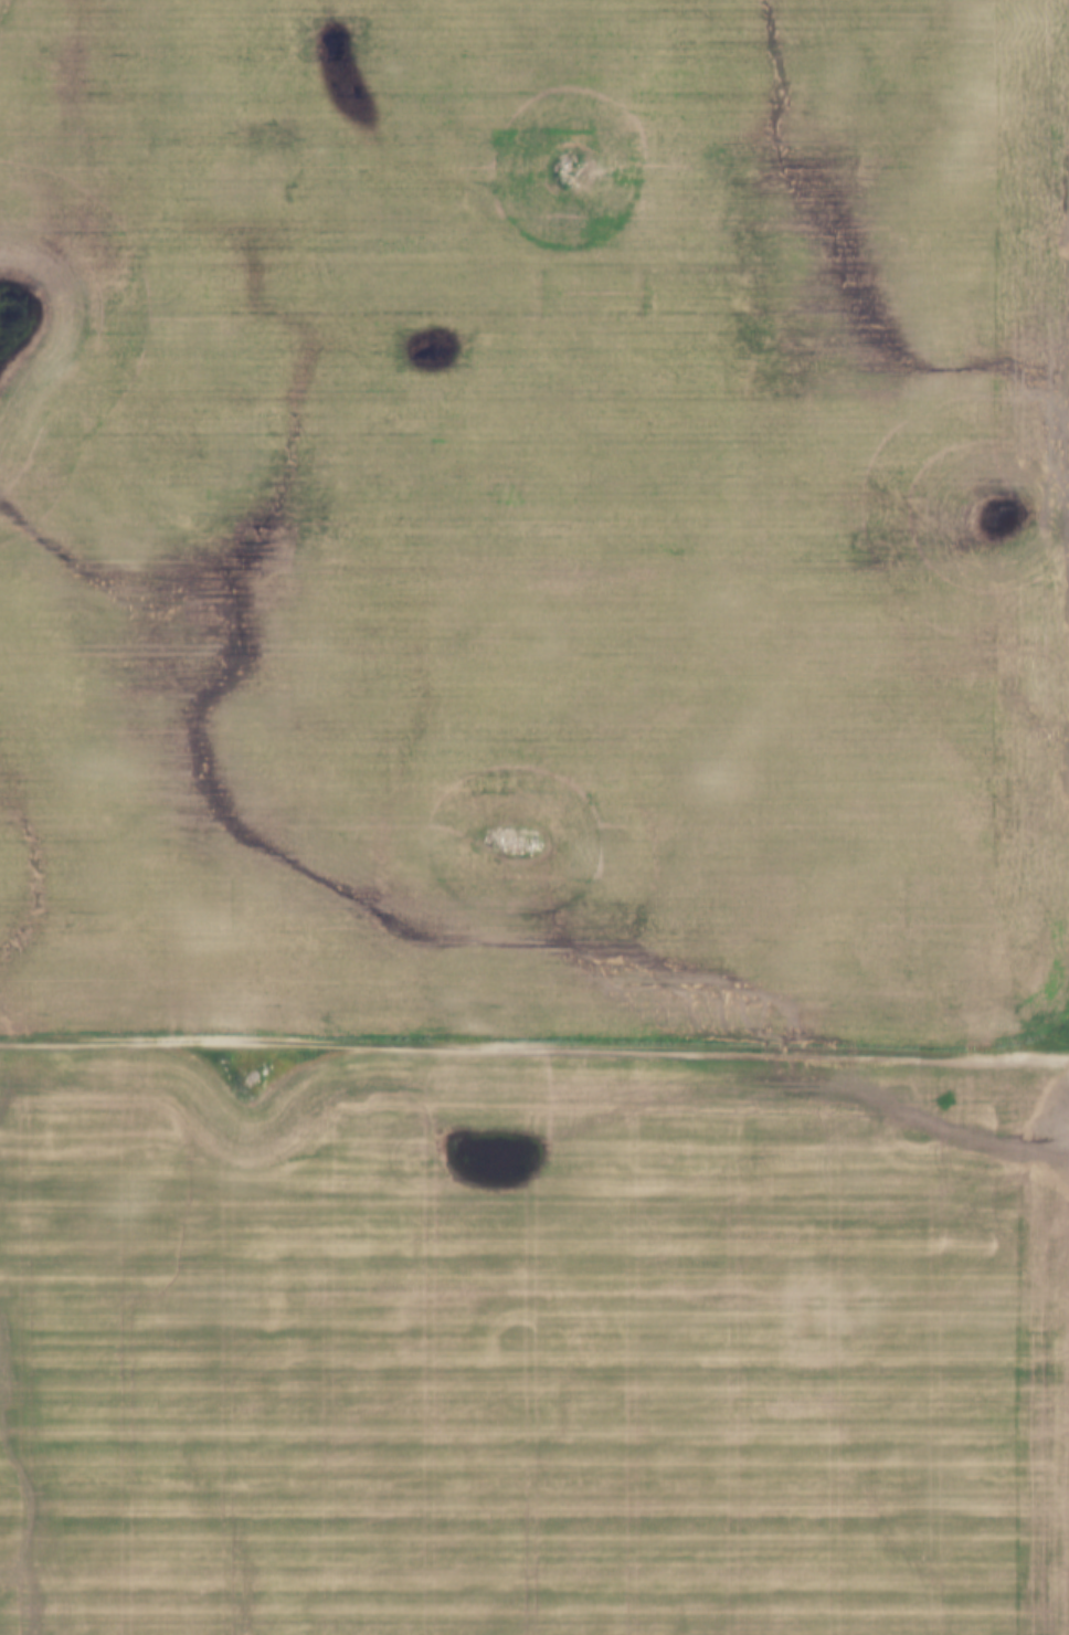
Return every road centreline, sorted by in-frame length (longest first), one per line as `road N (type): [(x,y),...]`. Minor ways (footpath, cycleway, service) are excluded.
road 1 (track): [(1068,1058),(0,1044)]

